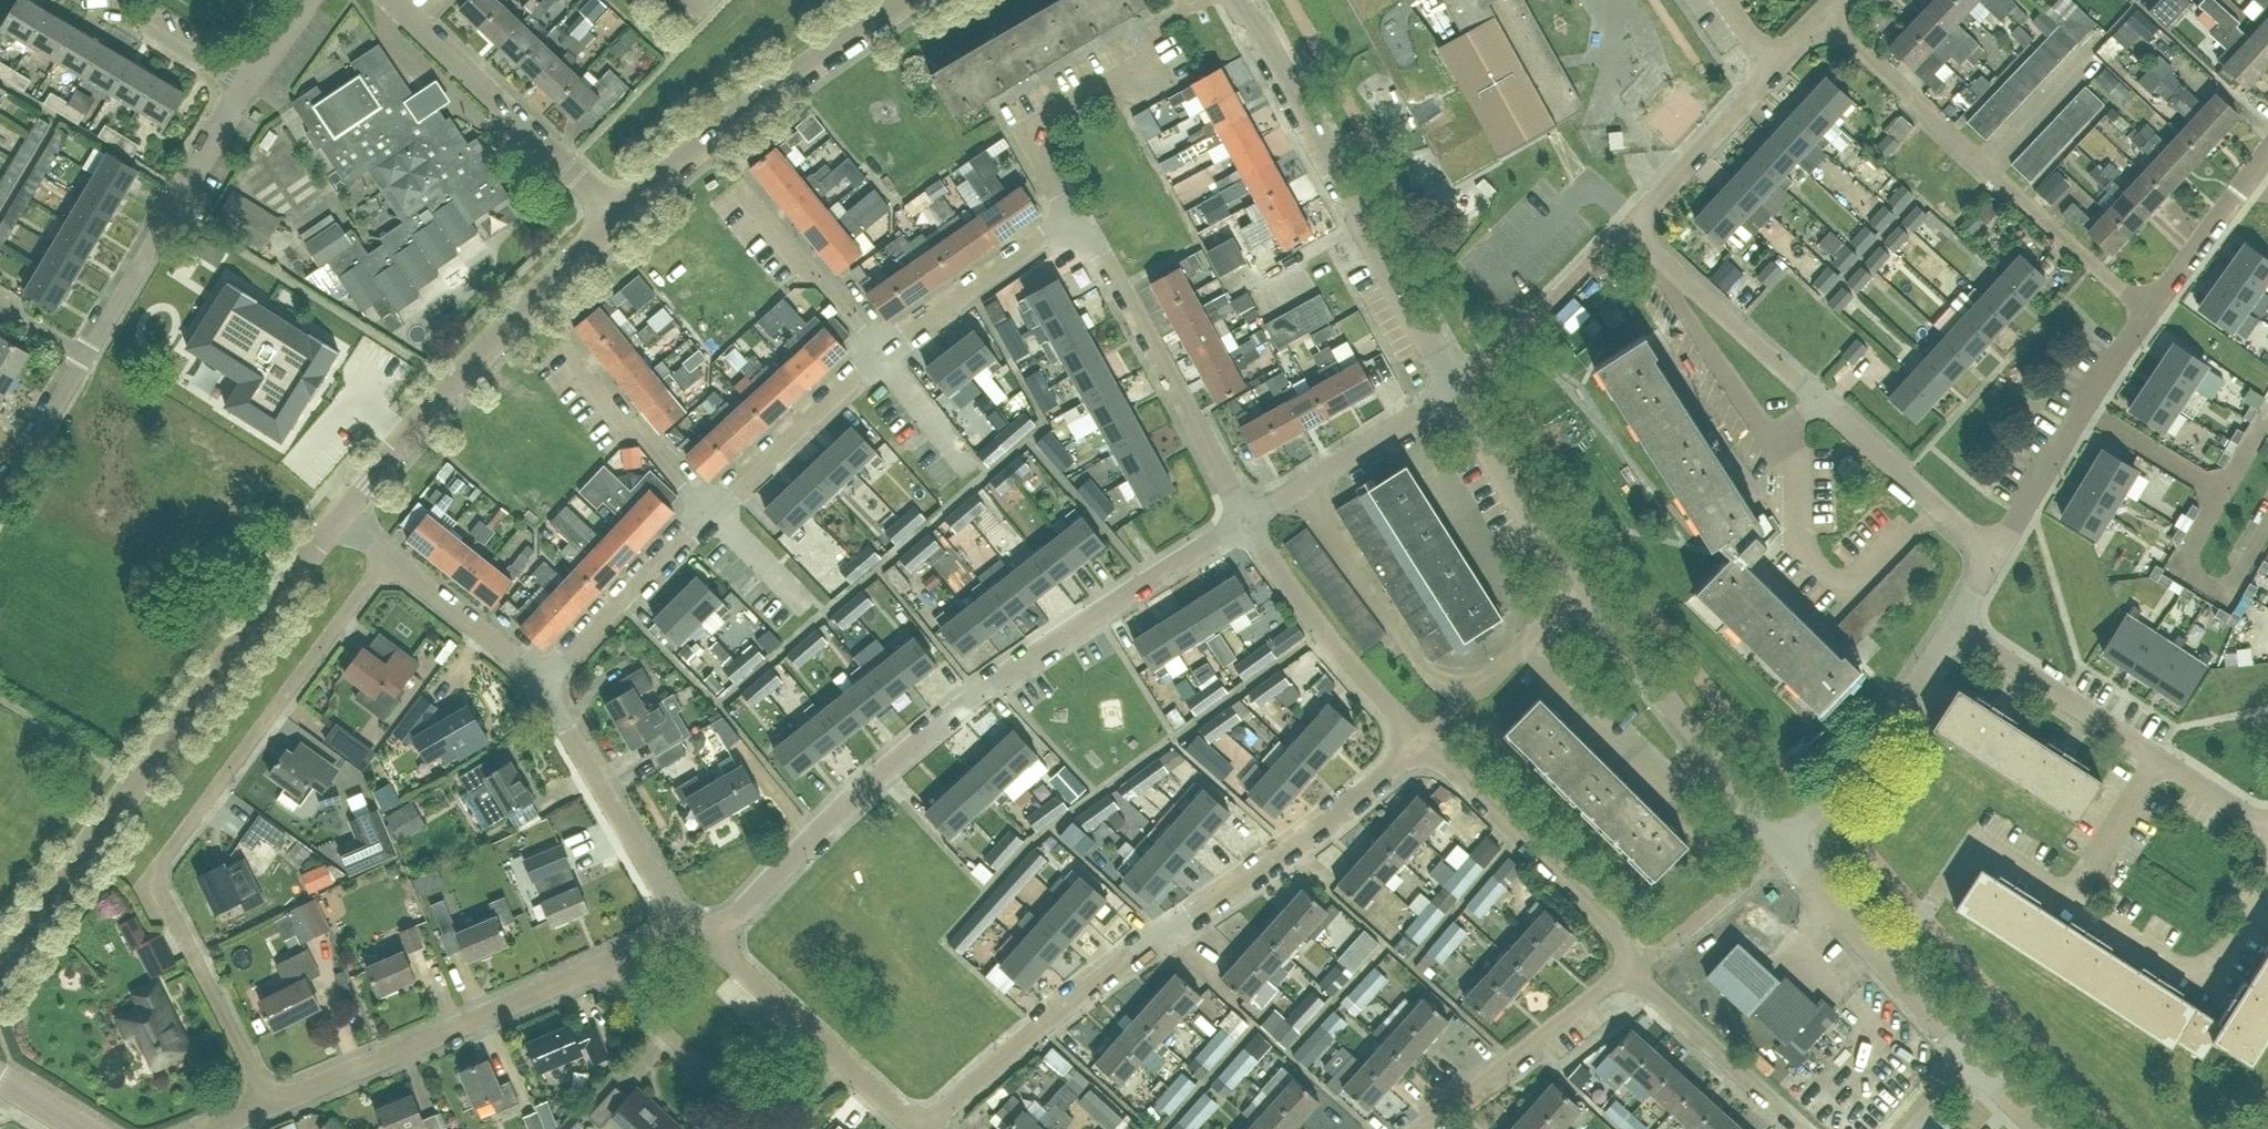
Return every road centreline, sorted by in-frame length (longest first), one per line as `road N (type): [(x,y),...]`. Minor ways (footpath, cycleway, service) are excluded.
road 1 (residential): [(1995,552),(1629,219),(1770,72)]
road 2 (residential): [(713,941),(831,816),(931,725),(1239,517)]
road 3 (residential): [(267,1106),(156,888),(154,868),(388,558)]
road 4 (residential): [(1420,743),(1373,786),(912,1125)]
road 5 (tertiary): [(0,968),(334,514)]
road 6 (residential): [(0,501),(249,85)]
road 7 (tertiary): [(1455,390),(1236,0)]
road 8 (residential): [(2144,313),(1823,20)]
road 9 (residential): [(1299,483),(1434,677),(1452,688),(1488,685),(1580,594)]
road 10 (tertiary): [(334,514),(618,213)]
road 11 (residential): [(597,968),(267,1106)]
road 12 (tertiary): [(618,213),(894,0)]
road 13 (residential): [(1239,517),(1072,220)]
road 14 (residential): [(1628,974),(1641,965),(1420,743)]
road 15 (tertiary): [(1784,849),(1580,594)]
road 16 (residential): [(838,1062),(773,1103),(746,1108),(597,968)]
road 17 (residential): [(618,213),(395,0)]
road 18 (residential): [(1420,743),(1335,658),(1255,551),(1239,517)]
road 19 (residential): [(1995,552),(2144,313)]
road 20 (residential): [(688,923),(668,903),(535,689)]
road 21 (residential): [(2071,900),(2203,980),(2267,875)]
road 22 (residential): [(1784,849),(1934,662),(1949,632)]
road 23 (residential): [(1891,967),(1973,837),(2071,900)]
road 24 (residential): [(1423,1128),(1628,974)]
road 25 (residential): [(2159,761),(1949,632)]
road 26 (residential): [(535,689),(706,512)]
road 27 (residential): [(1072,220),(1040,131),(1045,116),(1160,56)]
road 28 (tertiary): [(1580,594),(1455,390)]
road 29 (residential): [(706,512),(877,347)]
road 30 (residential): [(1806,1128),(1628,974)]
road 31 (residential): [(877,347),(1072,220)]
road 32 (residential): [(706,512),(562,350)]
road 33 (residential): [(877,347),(742,191)]
road 34 (residential): [(535,689),(388,558)]
road 35 (residential): [(1299,483),(1455,390)]
road 36 (residential): [(2144,313),(2253,168)]
road 37 (residential): [(838,1062),(713,941)]
road 38 (residential): [(249,85),(105,0)]
road 39 (residential): [(2159,761),(2071,900)]
road 40 (tertiary): [(1891,967),(1784,849)]
road 41 (tertiary): [(1975,1063),(1891,967)]
road 42 (residential): [(2267,827),(2159,761)]

